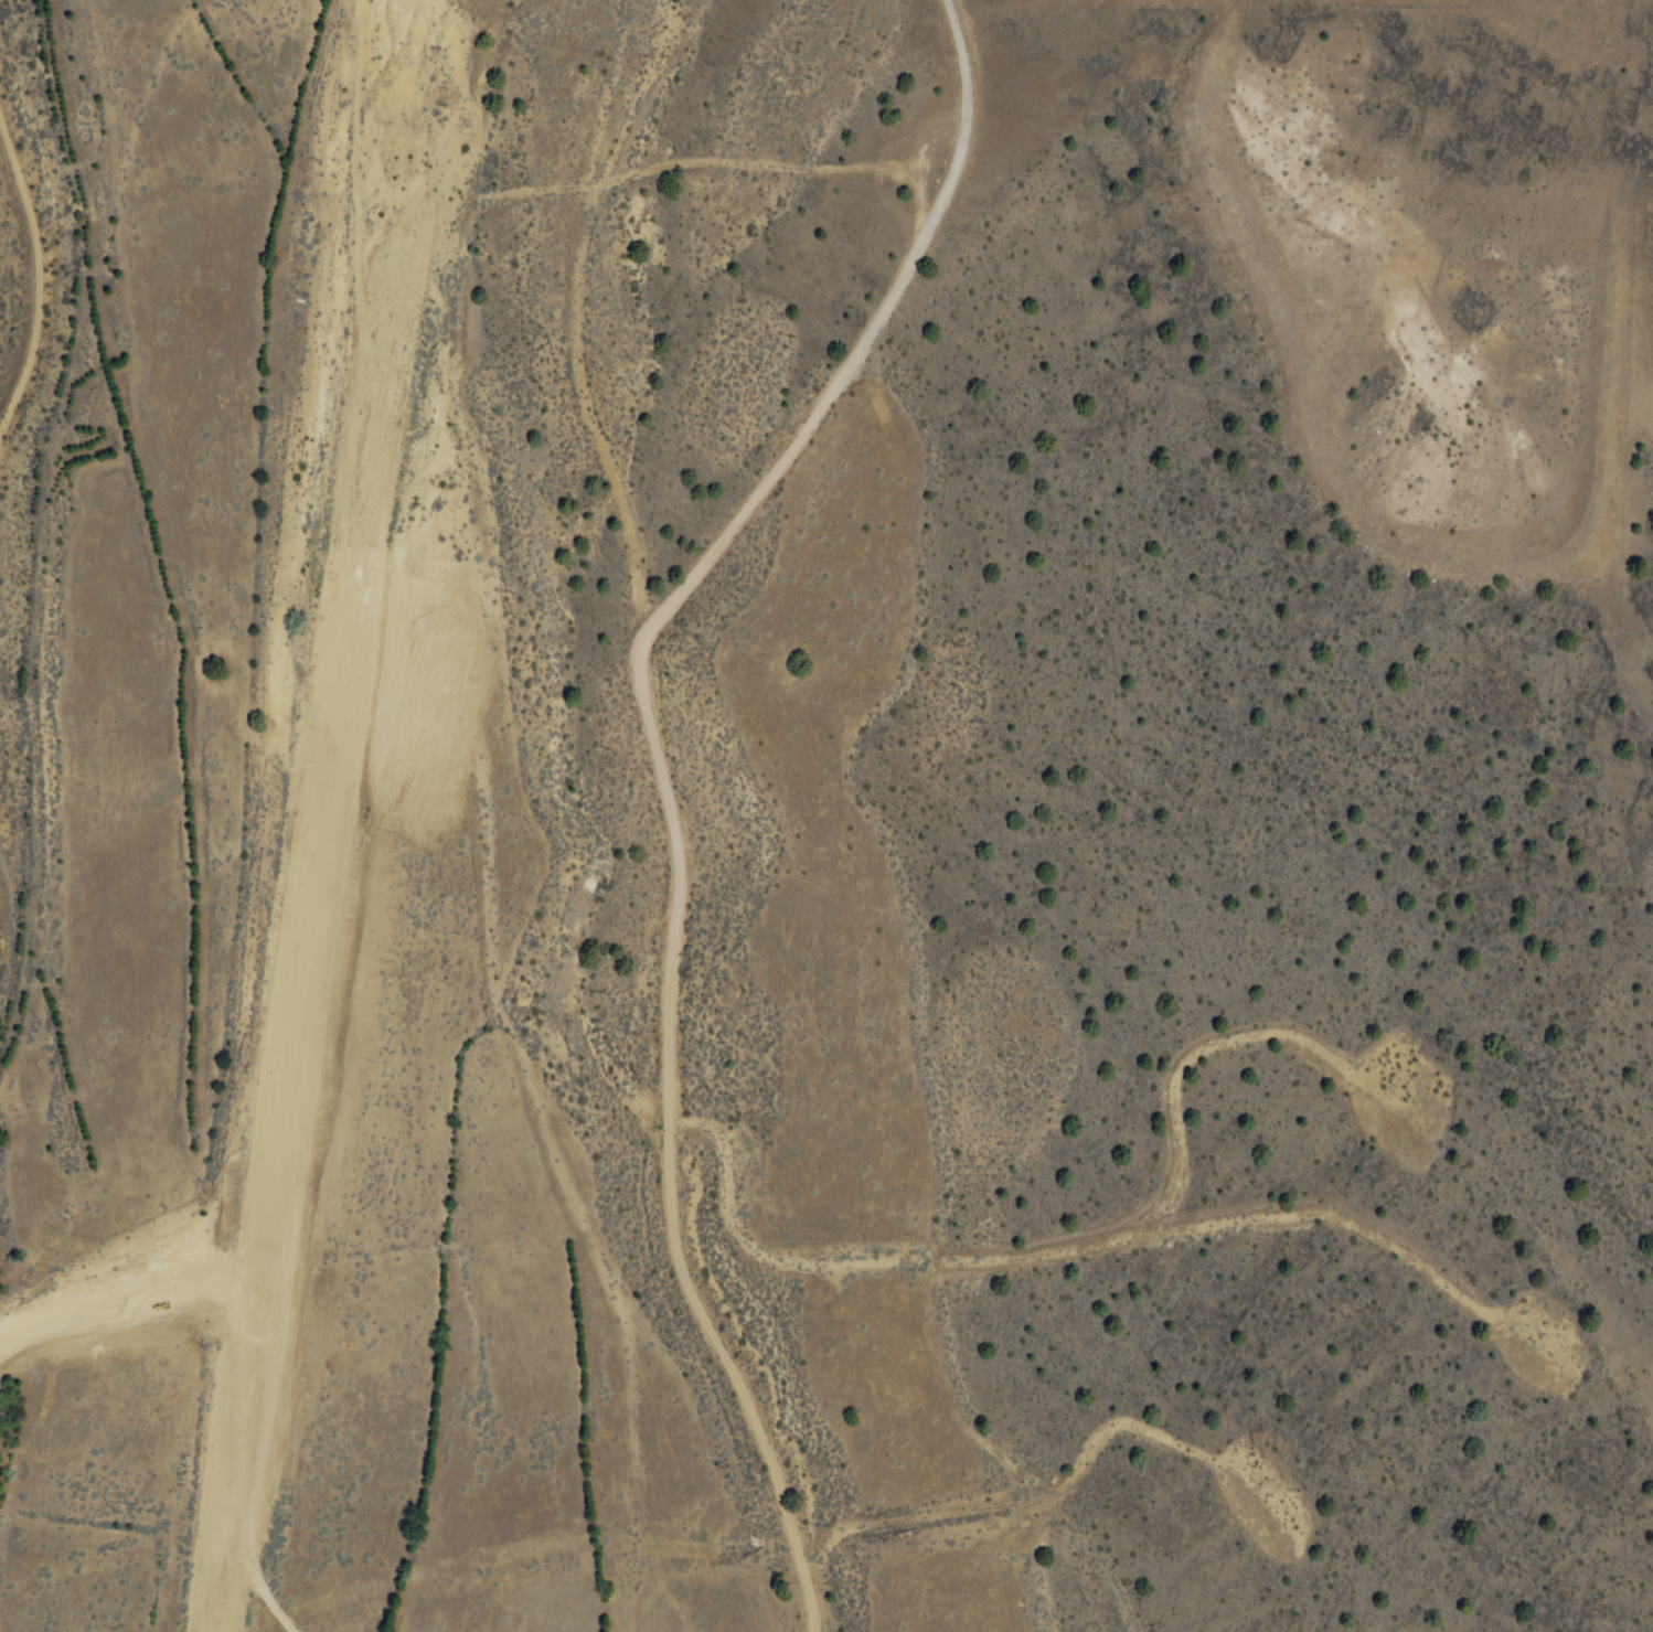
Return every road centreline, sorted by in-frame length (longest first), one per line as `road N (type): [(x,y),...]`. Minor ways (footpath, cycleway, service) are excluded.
road 1 (residential): [(817,1631),(810,1562),(774,1453),(698,1297),(678,1202),(680,822),(644,637),(639,551),(594,417),(583,349),(597,185),(625,62),(627,0)]
road 2 (residential): [(0,499),(42,337),(44,278),(4,96),(0,6)]

